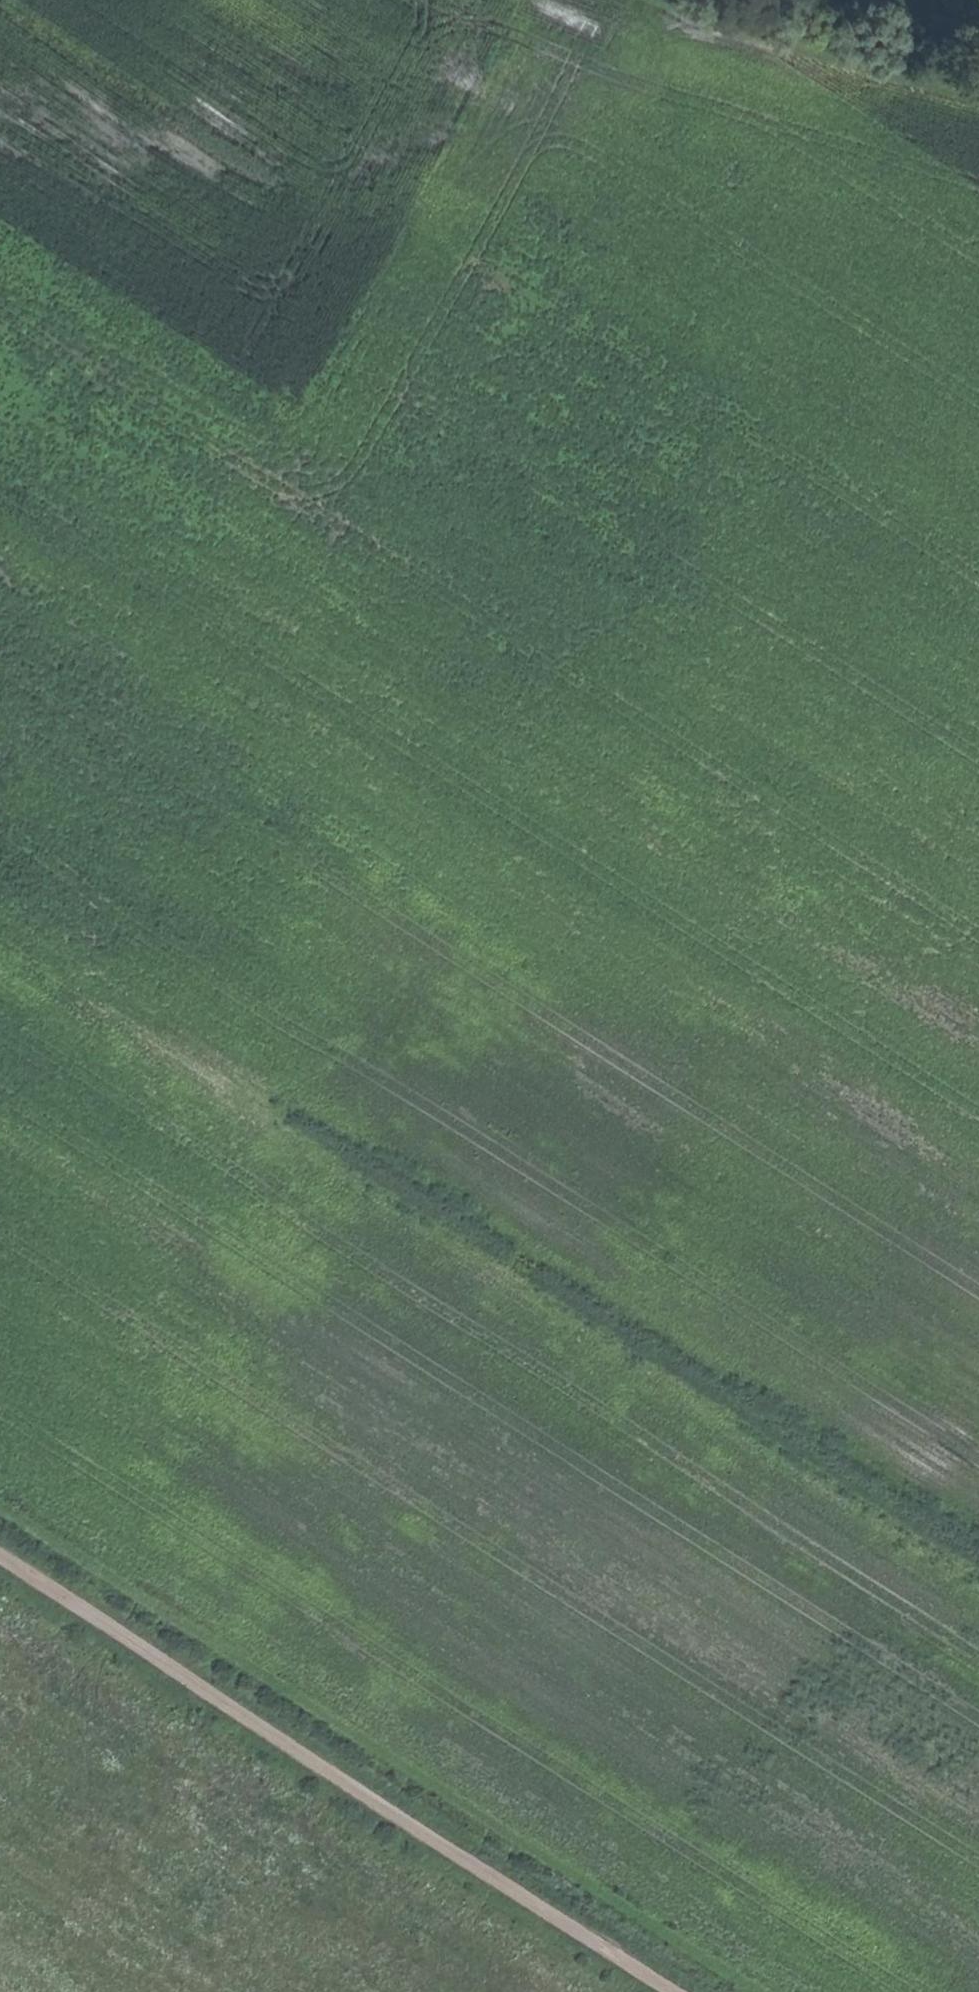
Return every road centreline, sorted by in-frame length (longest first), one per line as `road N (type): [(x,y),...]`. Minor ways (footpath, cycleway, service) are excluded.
road 1 (track): [(0,1558),(677,1991)]

